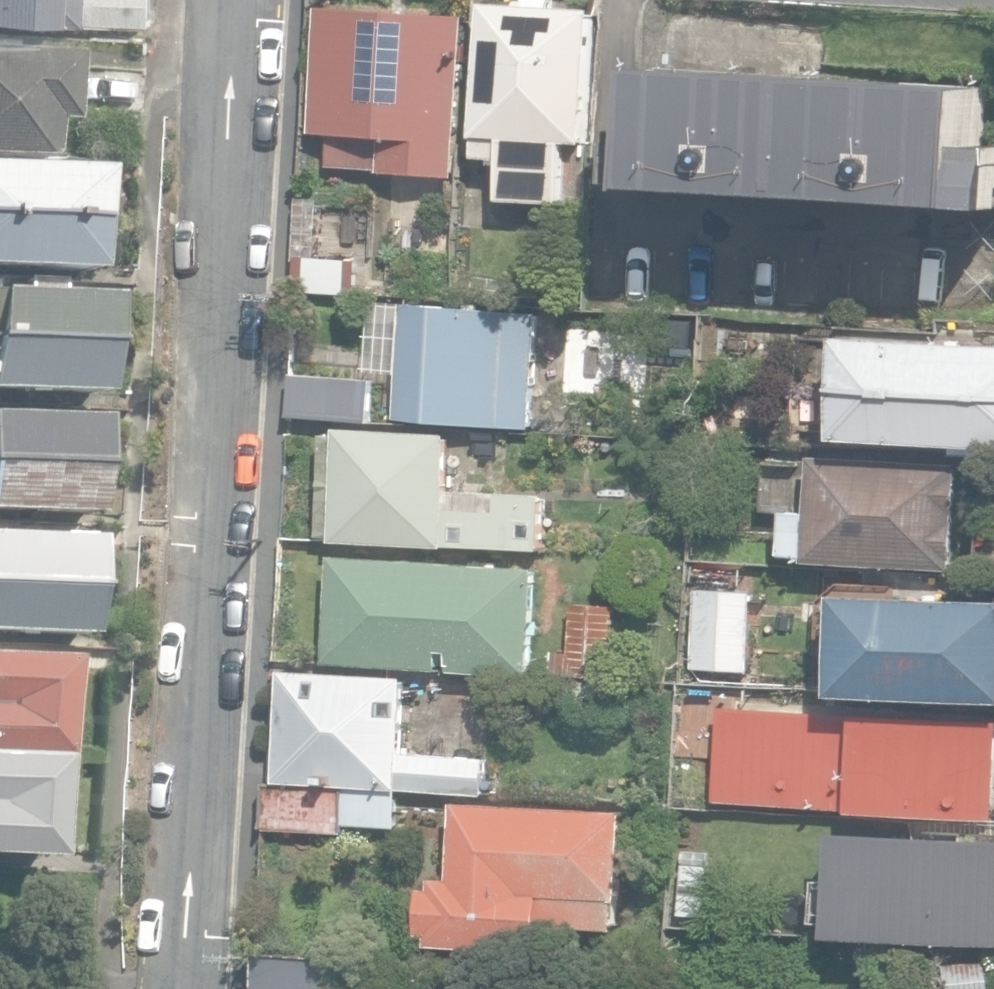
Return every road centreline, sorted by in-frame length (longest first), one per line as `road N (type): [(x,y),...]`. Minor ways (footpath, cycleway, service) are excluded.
road 1 (residential): [(189,988),(234,0)]

